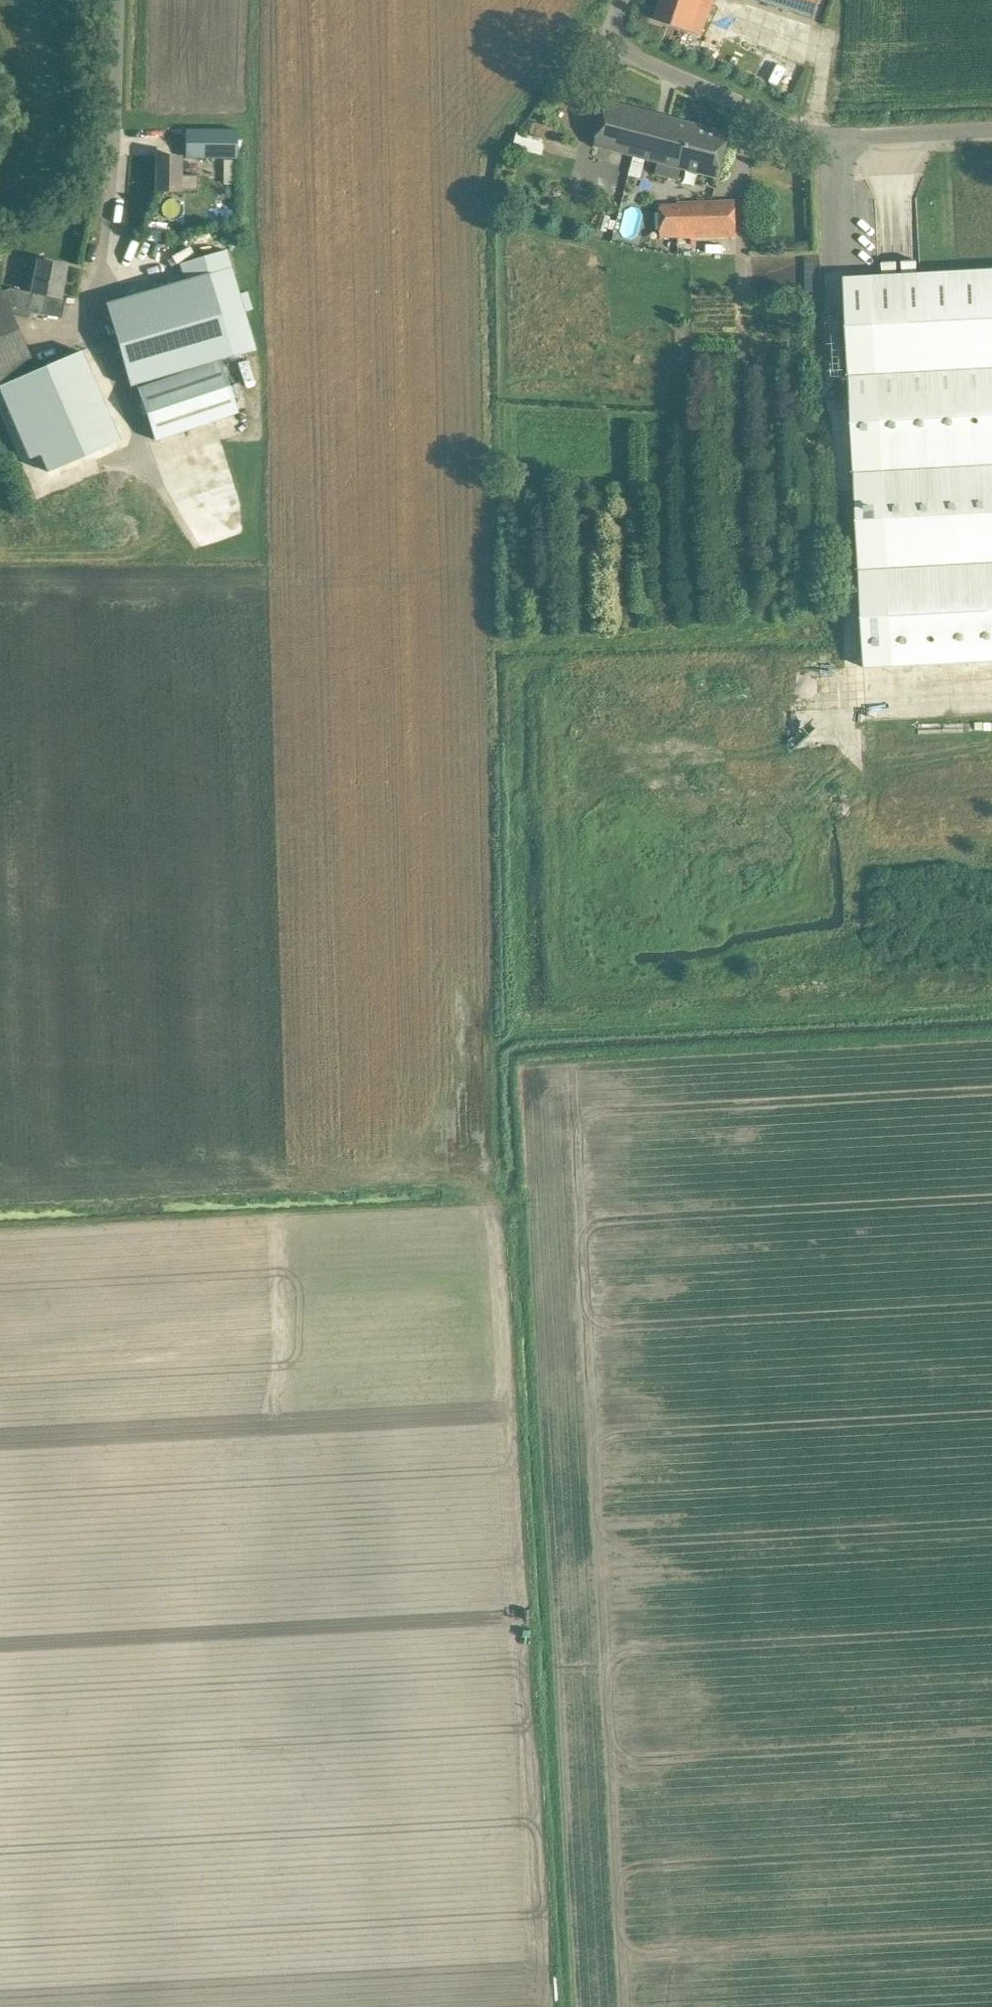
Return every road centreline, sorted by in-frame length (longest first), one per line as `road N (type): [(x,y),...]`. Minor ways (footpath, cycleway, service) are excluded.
road 1 (unclassified): [(991,129),(811,133),(619,45),(613,23),(621,0)]

